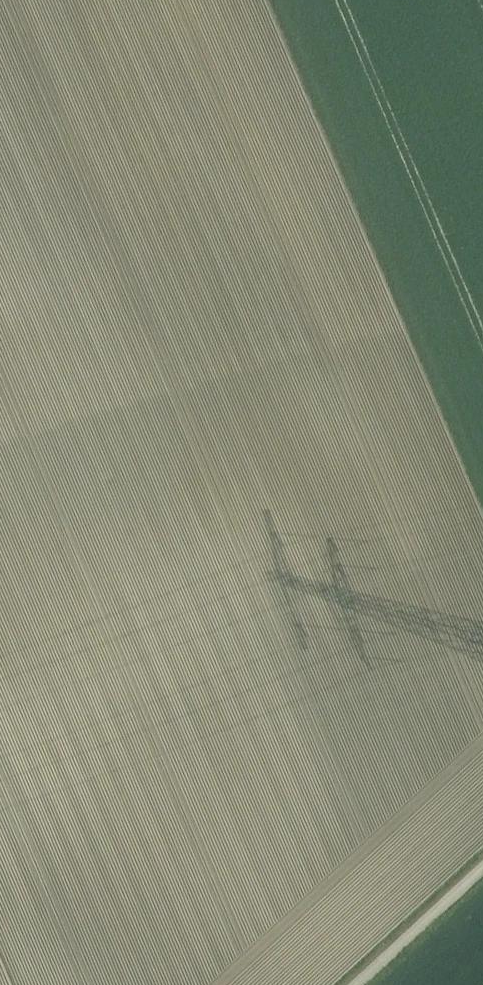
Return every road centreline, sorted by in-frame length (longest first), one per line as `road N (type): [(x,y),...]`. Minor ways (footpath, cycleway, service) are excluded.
road 1 (unclassified): [(357,984),(482,868)]

